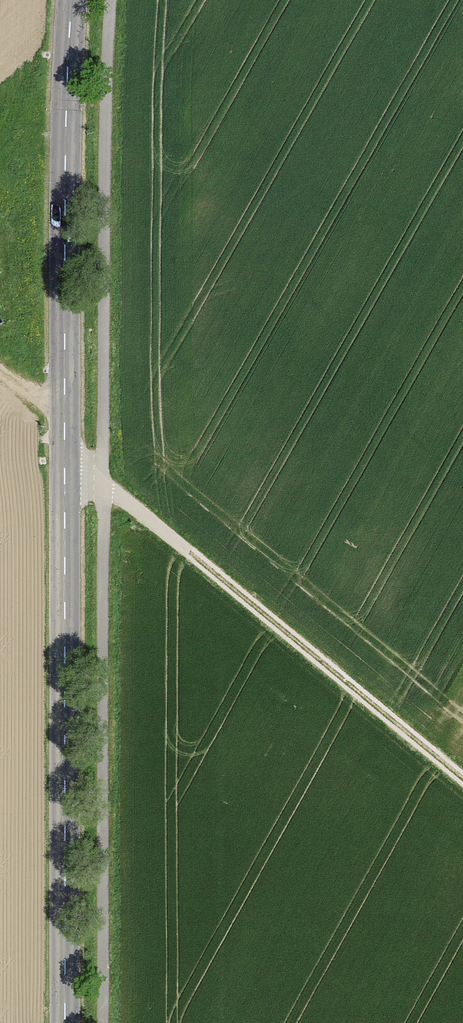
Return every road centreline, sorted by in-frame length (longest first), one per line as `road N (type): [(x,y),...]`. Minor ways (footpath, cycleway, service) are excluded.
road 1 (tertiary): [(67,1022),(75,0)]
road 2 (track): [(0,369),(128,505),(462,780)]

